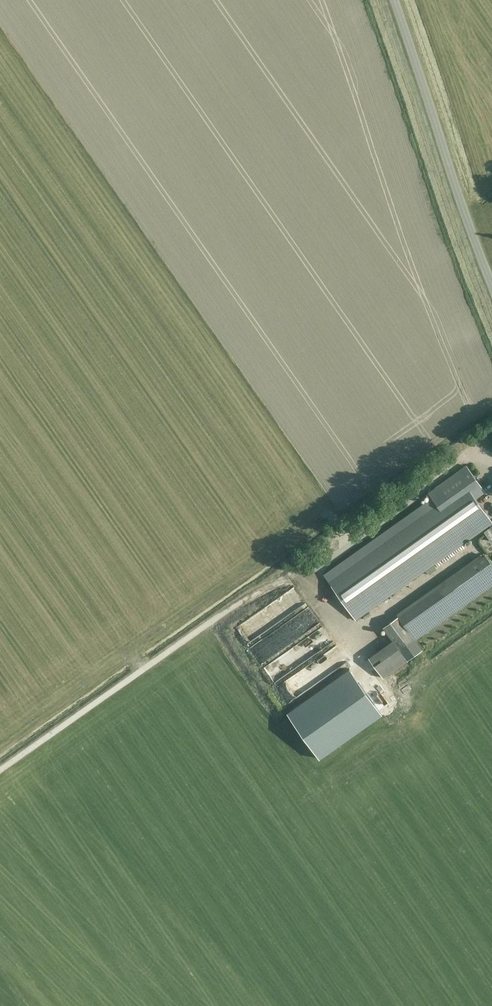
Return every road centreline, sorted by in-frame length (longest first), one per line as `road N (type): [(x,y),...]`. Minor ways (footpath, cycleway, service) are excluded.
road 1 (track): [(0,772),(274,583),(305,585),(350,645),(477,552)]
road 2 (tertiary): [(491,282),(394,0)]
road 3 (track): [(289,579),(314,571),(471,458),(491,462)]

